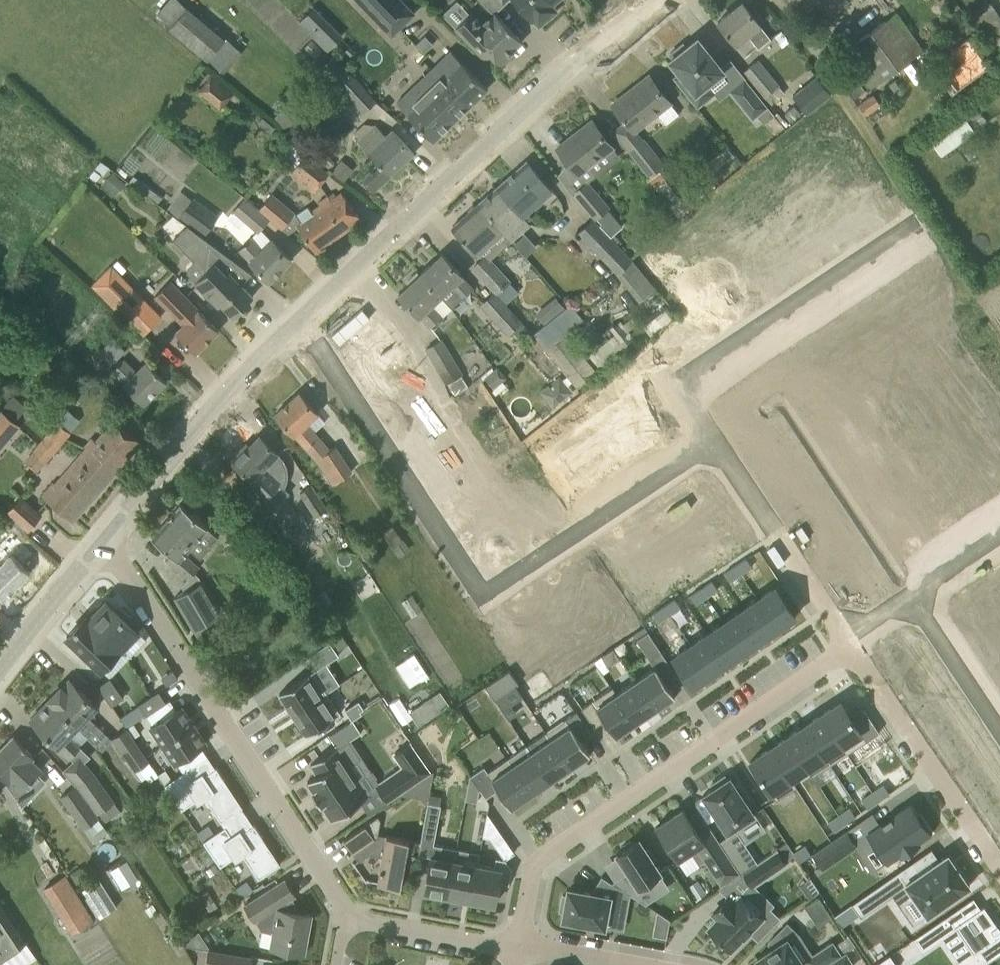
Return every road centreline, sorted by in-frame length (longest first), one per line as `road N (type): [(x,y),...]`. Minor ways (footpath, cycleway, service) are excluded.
road 1 (tertiary): [(106,538),(282,336),(656,0)]
road 2 (residential): [(518,949),(543,859),(852,644)]
road 3 (residential): [(347,919),(106,538)]
road 4 (residential): [(852,644),(999,866)]
road 5 (residential): [(518,949),(347,919)]
road 6 (tertiary): [(0,665),(106,538)]
road 7 (residential): [(782,538),(852,644)]

